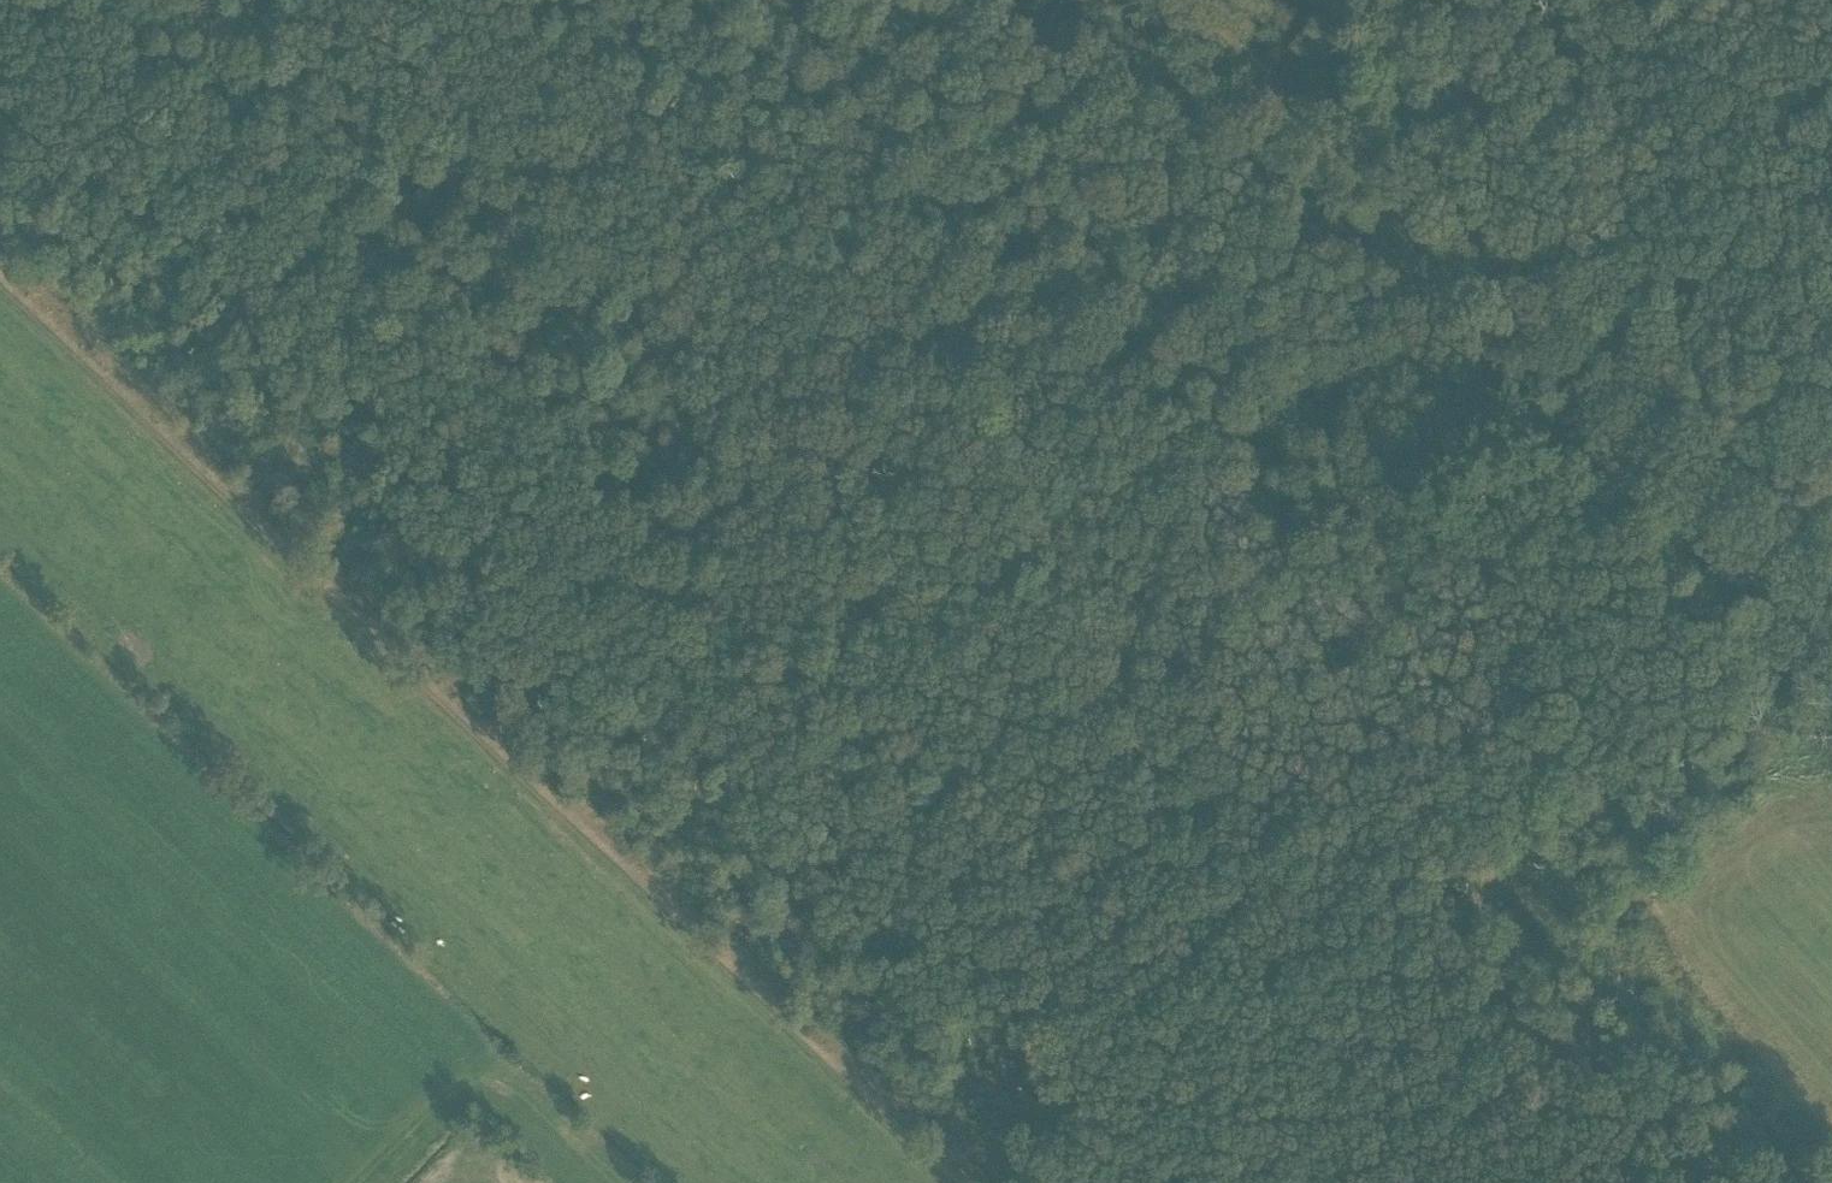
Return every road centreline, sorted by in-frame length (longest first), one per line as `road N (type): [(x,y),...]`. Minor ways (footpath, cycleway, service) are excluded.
road 1 (track): [(1741,559),(1831,646)]

